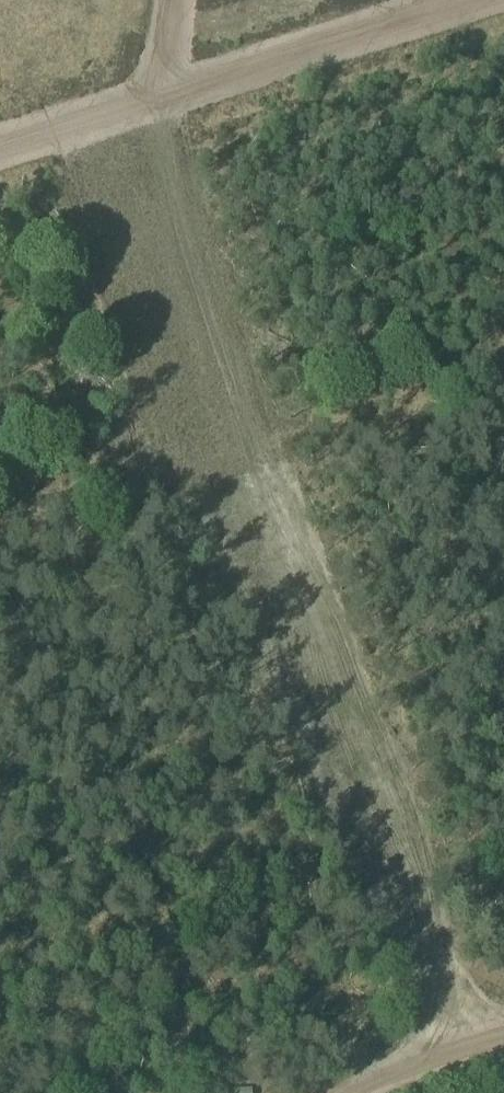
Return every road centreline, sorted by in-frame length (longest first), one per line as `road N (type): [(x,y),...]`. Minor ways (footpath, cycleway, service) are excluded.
road 1 (track): [(178,0),(165,98),(232,458),(286,625),(456,1060)]
road 2 (track): [(478,0),(0,150)]
road 3 (track): [(385,1092),(503,1045)]

